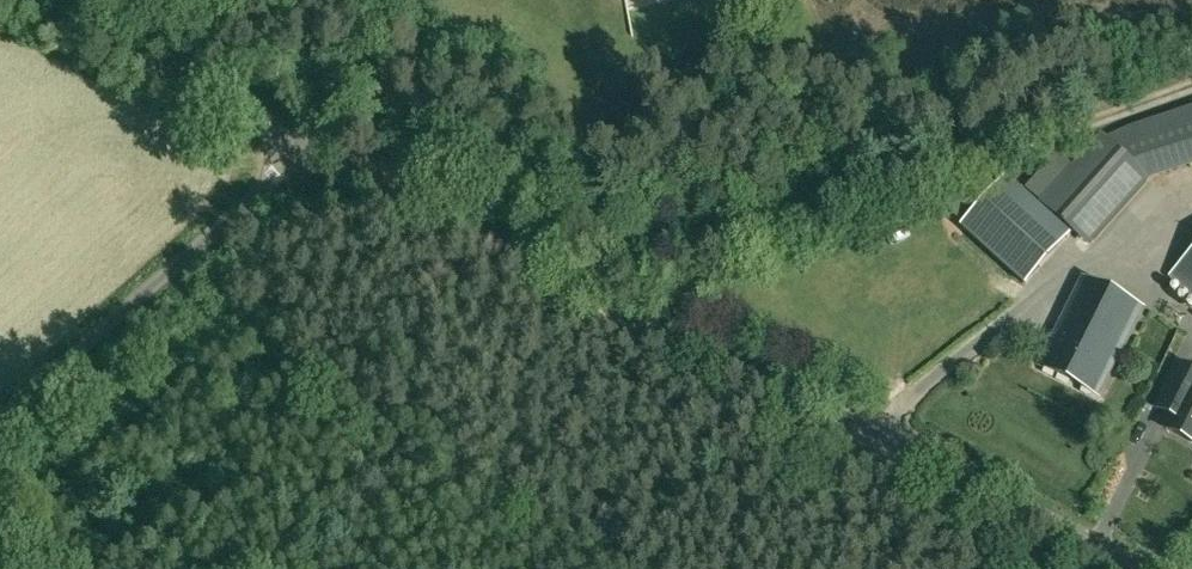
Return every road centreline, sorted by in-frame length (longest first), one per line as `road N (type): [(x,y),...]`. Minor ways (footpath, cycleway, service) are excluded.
road 1 (unclassified): [(1142,568),(302,146)]
road 2 (track): [(584,286),(622,252),(772,231),(1191,86)]
road 3 (unclassified): [(0,398),(302,146)]
road 4 (unclassified): [(302,146),(16,0)]

